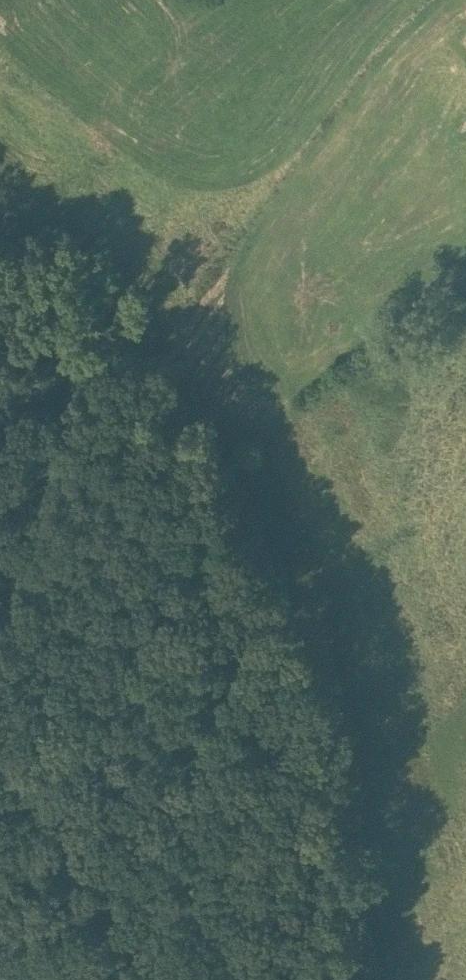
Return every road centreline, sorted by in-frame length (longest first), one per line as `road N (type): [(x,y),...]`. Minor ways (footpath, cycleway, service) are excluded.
road 1 (track): [(297,979),(286,827),(238,626),(75,386)]

